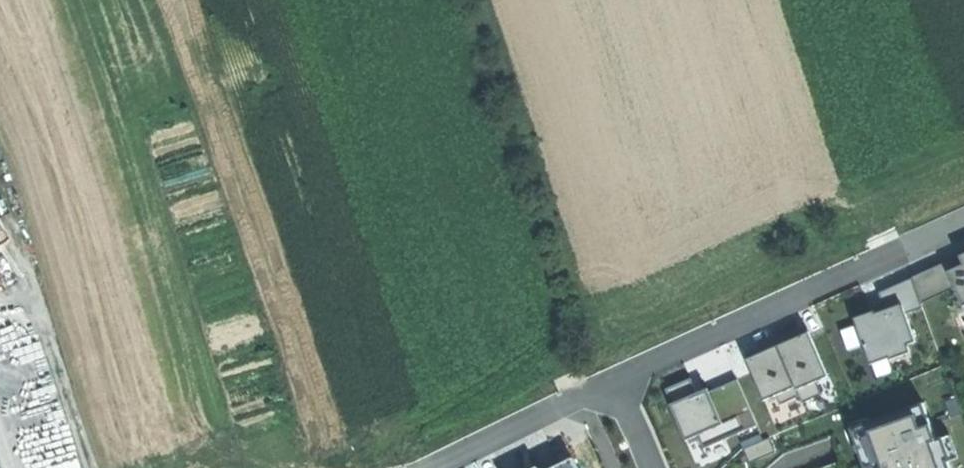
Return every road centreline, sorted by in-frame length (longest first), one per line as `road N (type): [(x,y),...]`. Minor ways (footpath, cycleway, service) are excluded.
road 1 (residential): [(963,220),(616,380)]
road 2 (residential): [(616,380),(439,467)]

